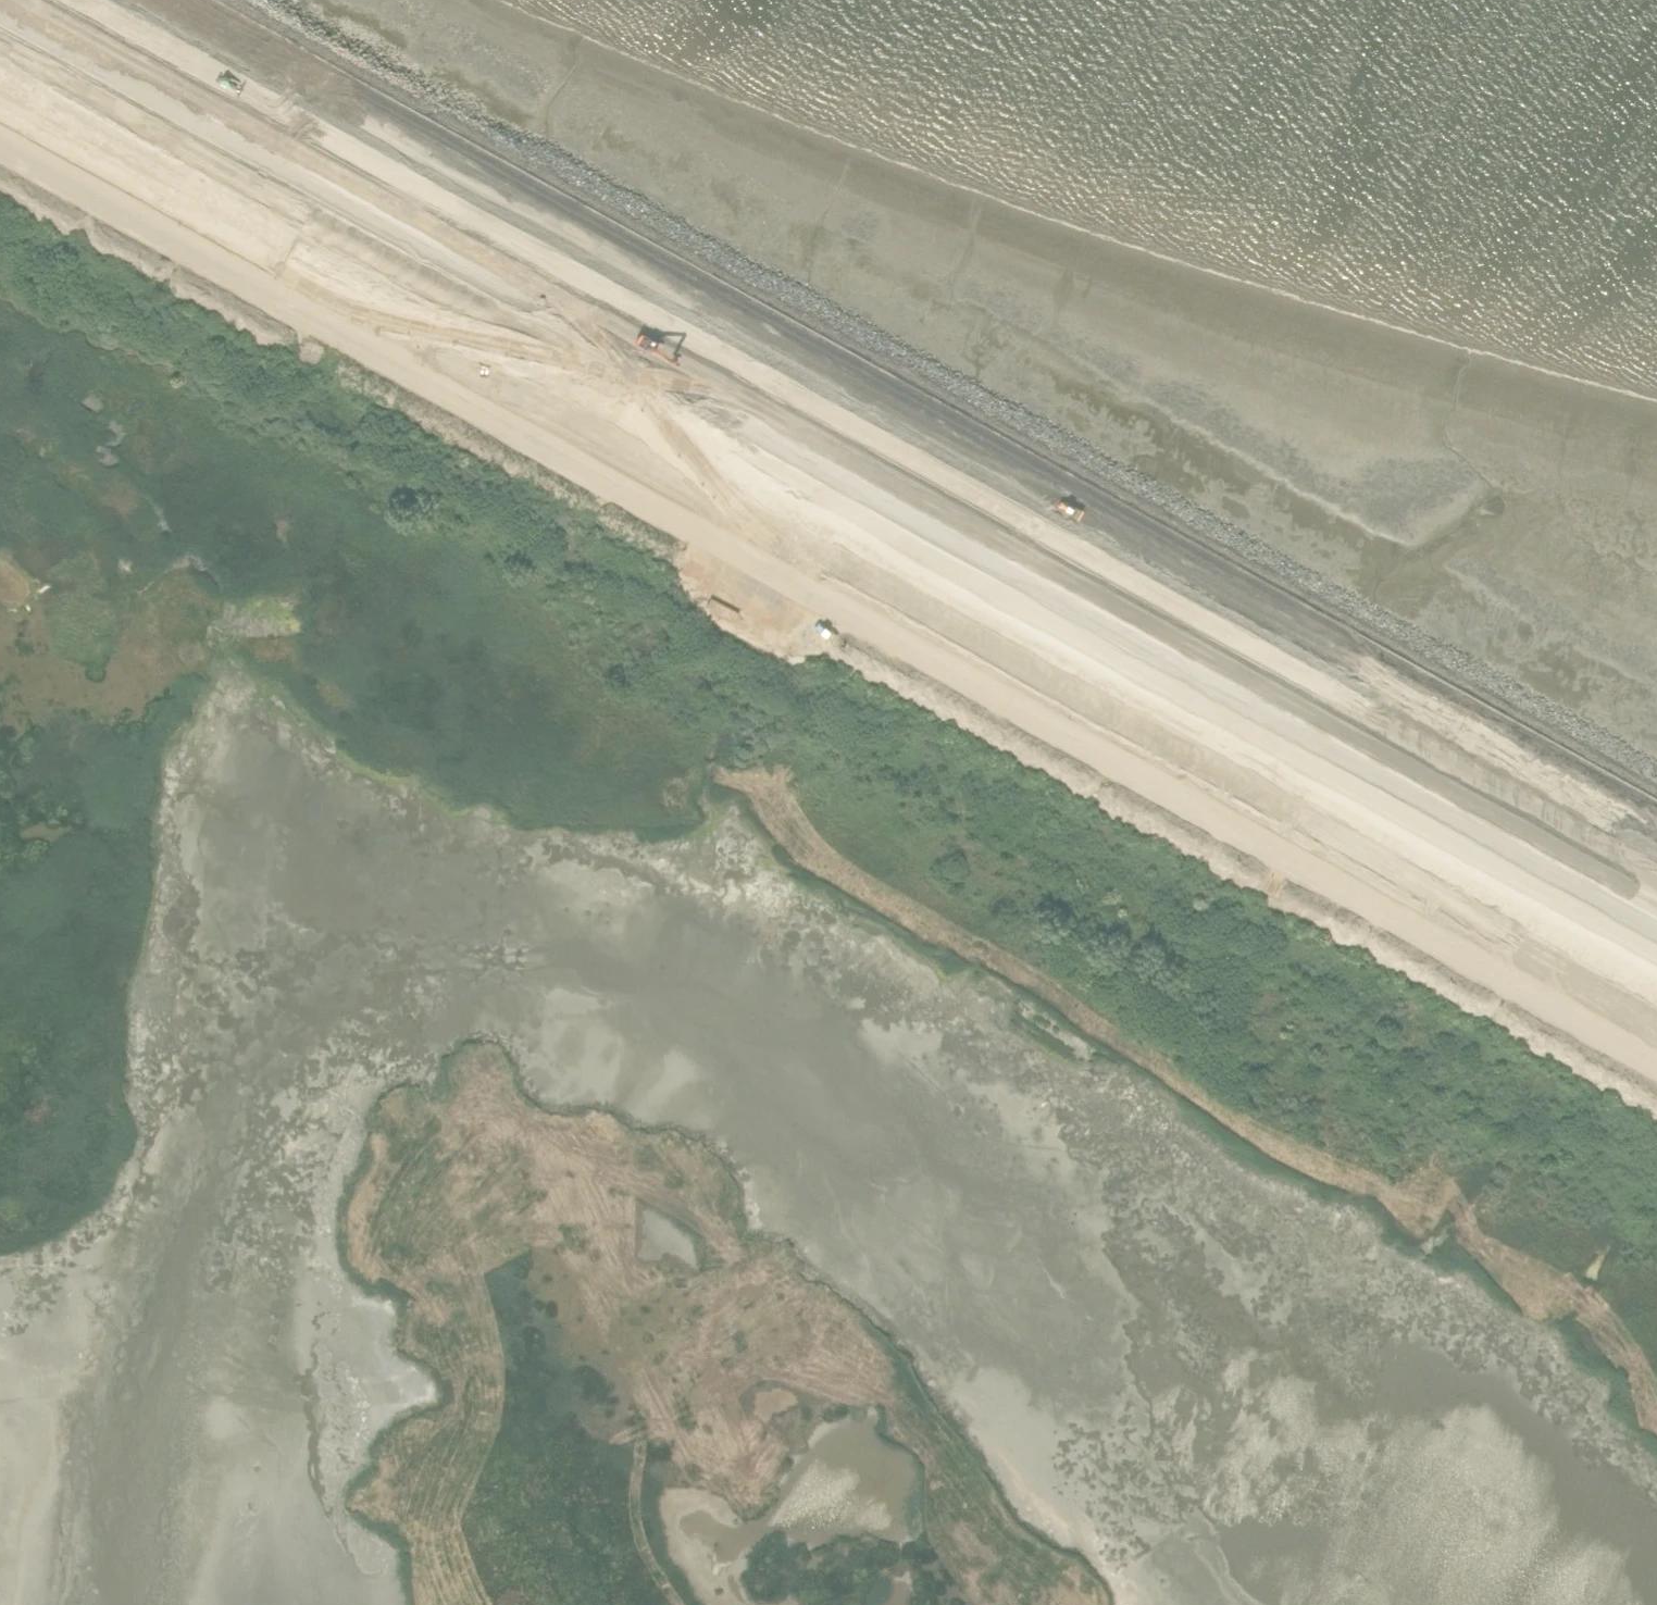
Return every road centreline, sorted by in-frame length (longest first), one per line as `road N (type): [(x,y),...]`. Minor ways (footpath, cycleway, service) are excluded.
road 1 (track): [(1656,816),(985,439),(172,0)]

